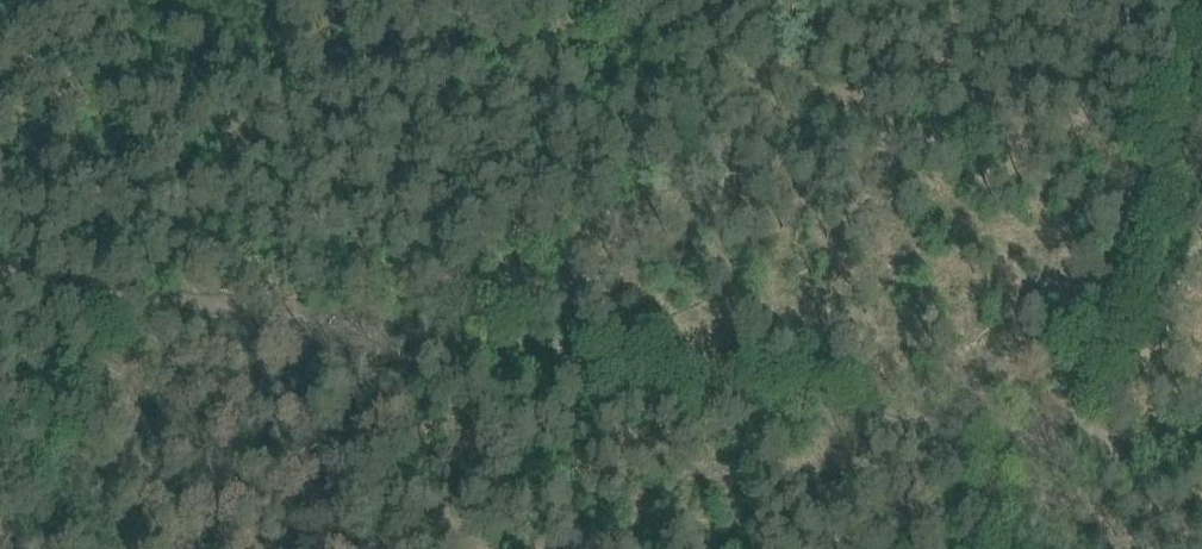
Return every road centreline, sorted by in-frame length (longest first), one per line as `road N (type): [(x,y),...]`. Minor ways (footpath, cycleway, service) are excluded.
road 1 (track): [(1201,419),(1100,415),(444,329)]
road 2 (track): [(1201,142),(1052,548)]
road 3 (track): [(385,322),(0,271)]

